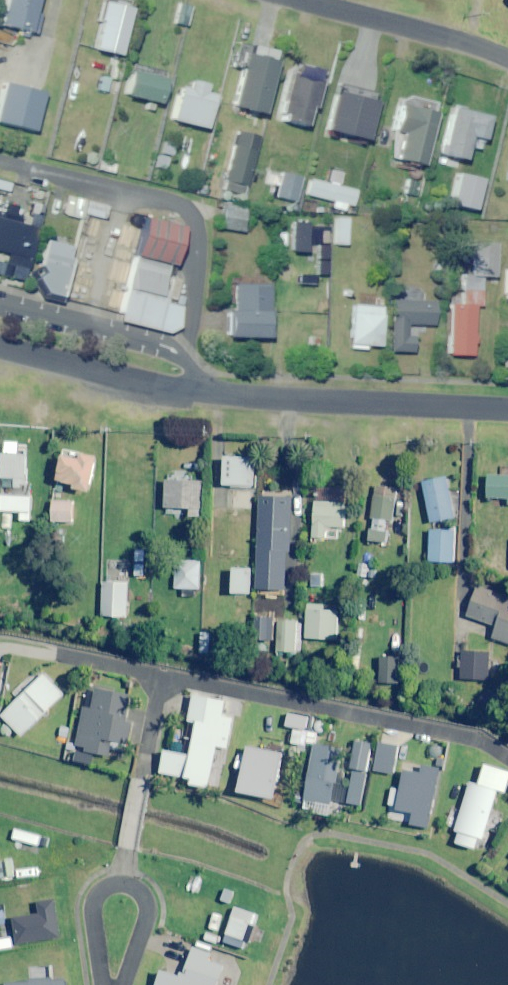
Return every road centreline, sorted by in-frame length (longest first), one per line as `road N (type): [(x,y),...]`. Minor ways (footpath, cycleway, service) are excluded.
road 1 (residential): [(162,672),(480,737),(507,755)]
road 2 (residential): [(205,393),(507,409)]
road 3 (residential): [(0,305),(155,344),(195,367),(205,393)]
road 4 (residential): [(296,0),(507,58)]
road 5 (residential): [(162,672),(120,881)]
road 6 (residential): [(205,393),(0,346)]
road 7 (residential): [(120,881),(137,890),(147,912),(122,984)]
road 8 (residential): [(102,984),(90,913),(98,892),(120,881)]

